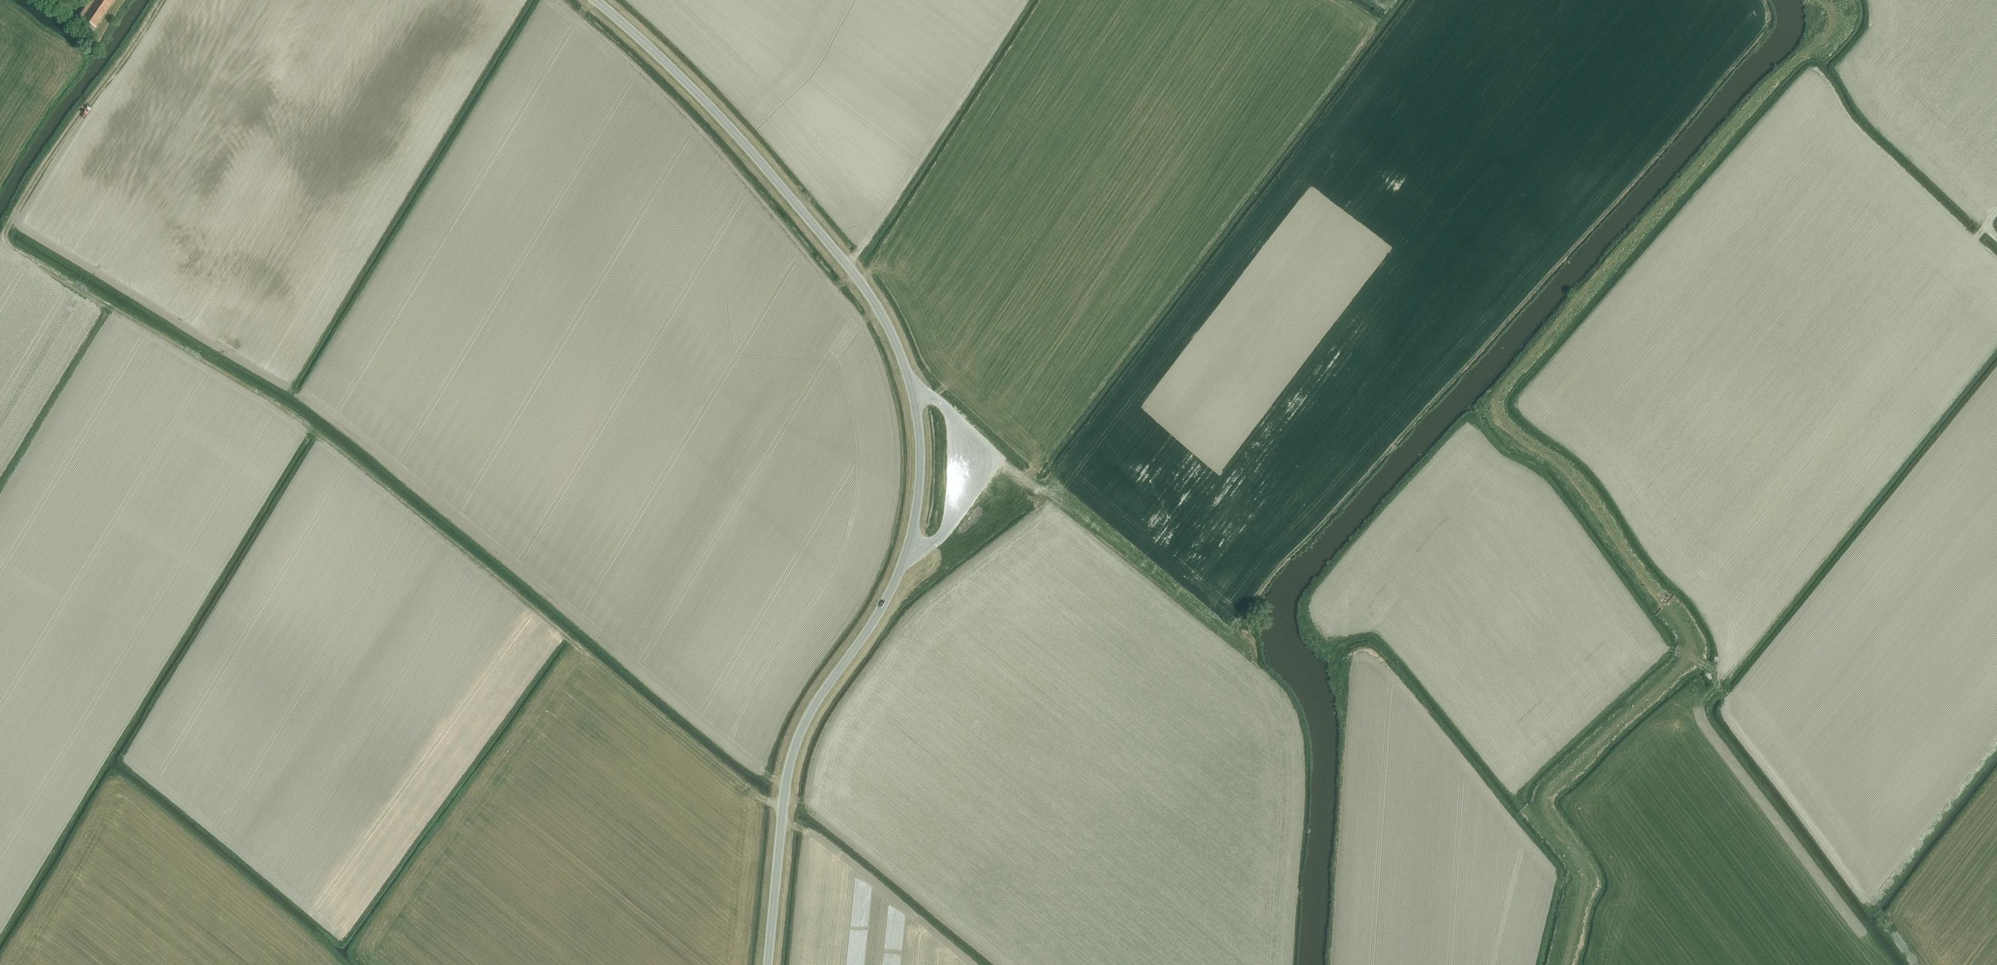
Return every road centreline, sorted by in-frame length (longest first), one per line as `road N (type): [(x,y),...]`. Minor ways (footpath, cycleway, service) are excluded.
road 1 (track): [(1820,0),(1835,17),(1831,38),(1775,79),(1495,404),(1509,431),(1580,487),(1690,643),(1684,666),(1549,794),(1549,814),(1584,872),(1565,964)]
road 2 (unclassified): [(768,964),(794,750),(893,592),(912,540),(918,425),(895,340),(836,249),(740,142),(591,0)]

